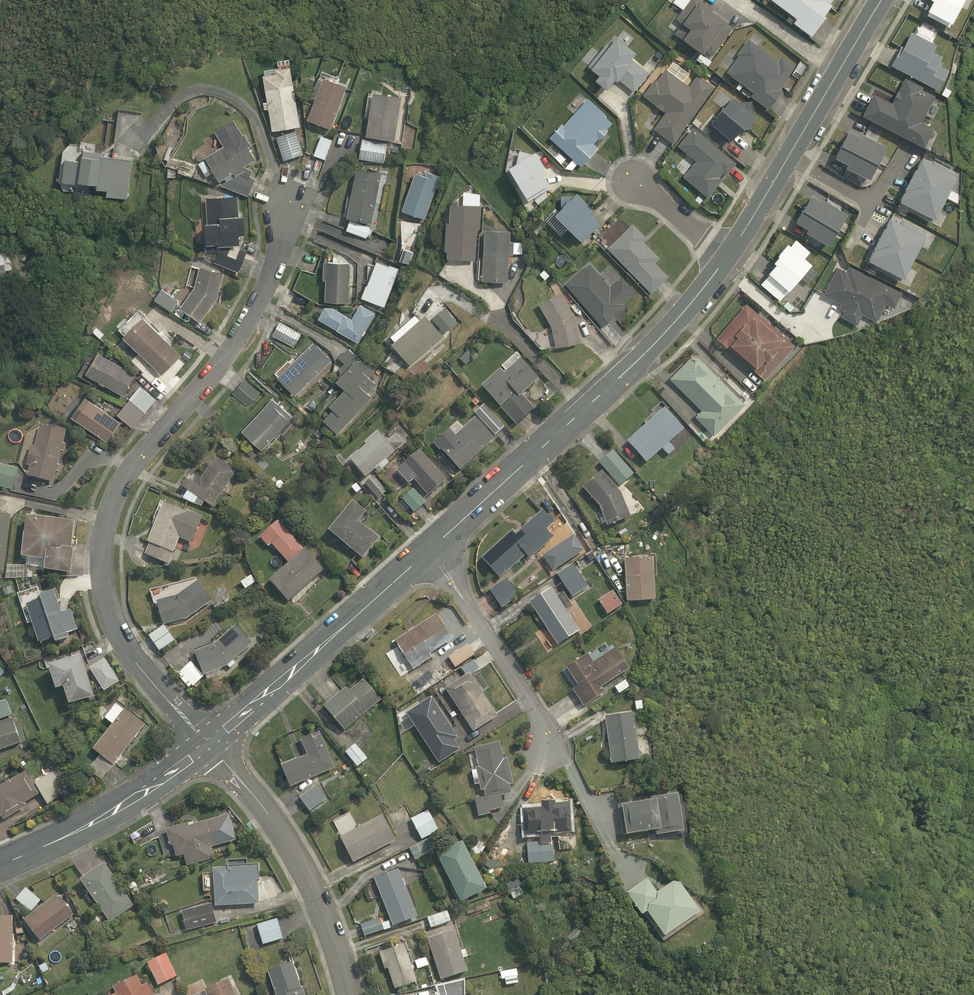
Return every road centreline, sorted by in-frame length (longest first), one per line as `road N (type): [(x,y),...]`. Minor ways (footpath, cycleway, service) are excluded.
road 1 (residential): [(210,744),(116,631),(102,586),(103,539),(129,468),(220,367),(256,310),(286,205)]
road 2 (tertiary): [(734,258),(690,317),(434,548)]
road 3 (tertiary): [(434,548),(263,708),(210,744)]
road 4 (tertiary): [(883,0),(734,258)]
road 5 (residential): [(350,994),(293,849),(210,744)]
road 6 (residential): [(434,548),(546,711),(558,759)]
road 7 (tertiary): [(210,744),(81,829),(0,864)]
road 8 (residential): [(633,181),(734,258)]

